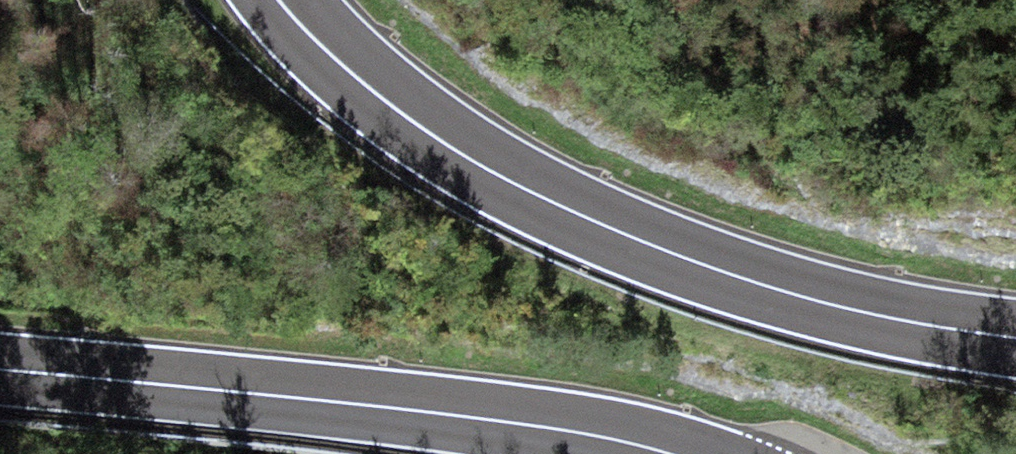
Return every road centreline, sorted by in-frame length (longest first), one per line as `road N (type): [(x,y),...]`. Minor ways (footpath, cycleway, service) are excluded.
road 1 (primary): [(1015,341),(805,300),(604,227),(403,115),(279,0)]
road 2 (primary): [(0,371),(476,418),(667,453)]

